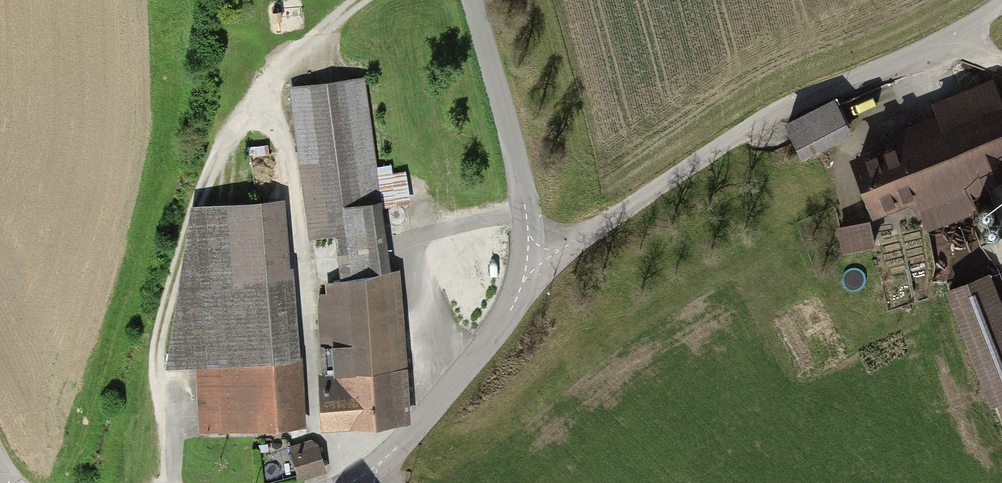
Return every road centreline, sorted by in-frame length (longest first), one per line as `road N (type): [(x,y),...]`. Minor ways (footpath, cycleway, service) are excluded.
road 1 (residential): [(1001,3),(768,119),(531,278)]
road 2 (residential): [(531,278),(523,192),(472,0)]
road 3 (residential): [(363,478),(460,379),(531,278)]

